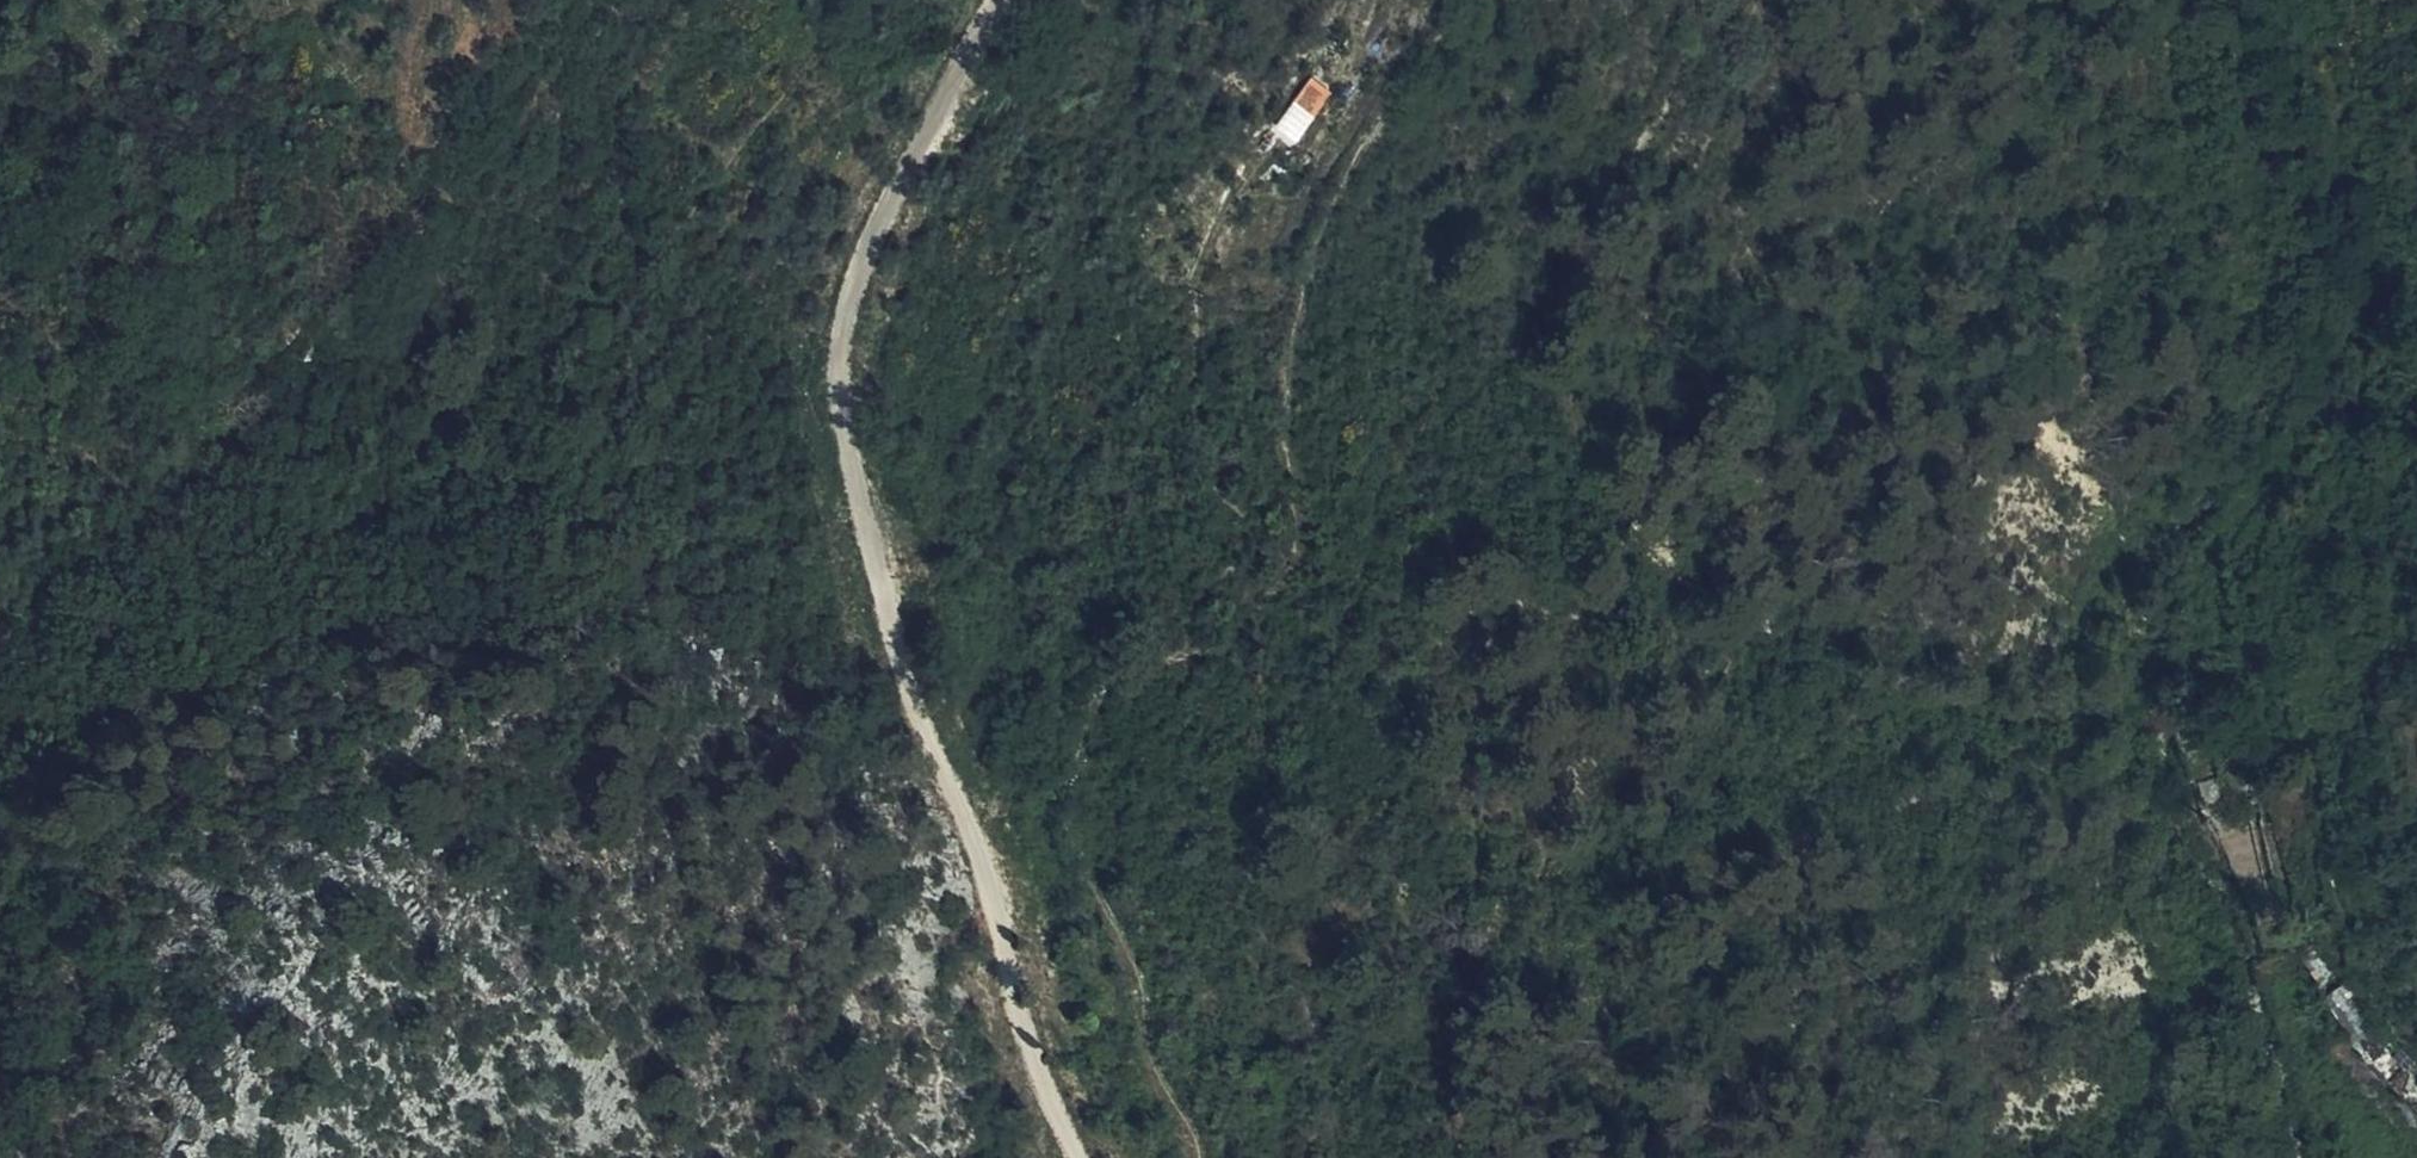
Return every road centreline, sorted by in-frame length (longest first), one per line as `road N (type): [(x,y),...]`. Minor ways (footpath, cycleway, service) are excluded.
road 1 (track): [(980,0),(957,35),(861,272),(851,459),(923,739),(983,894),(1051,1124),(1072,1157)]

